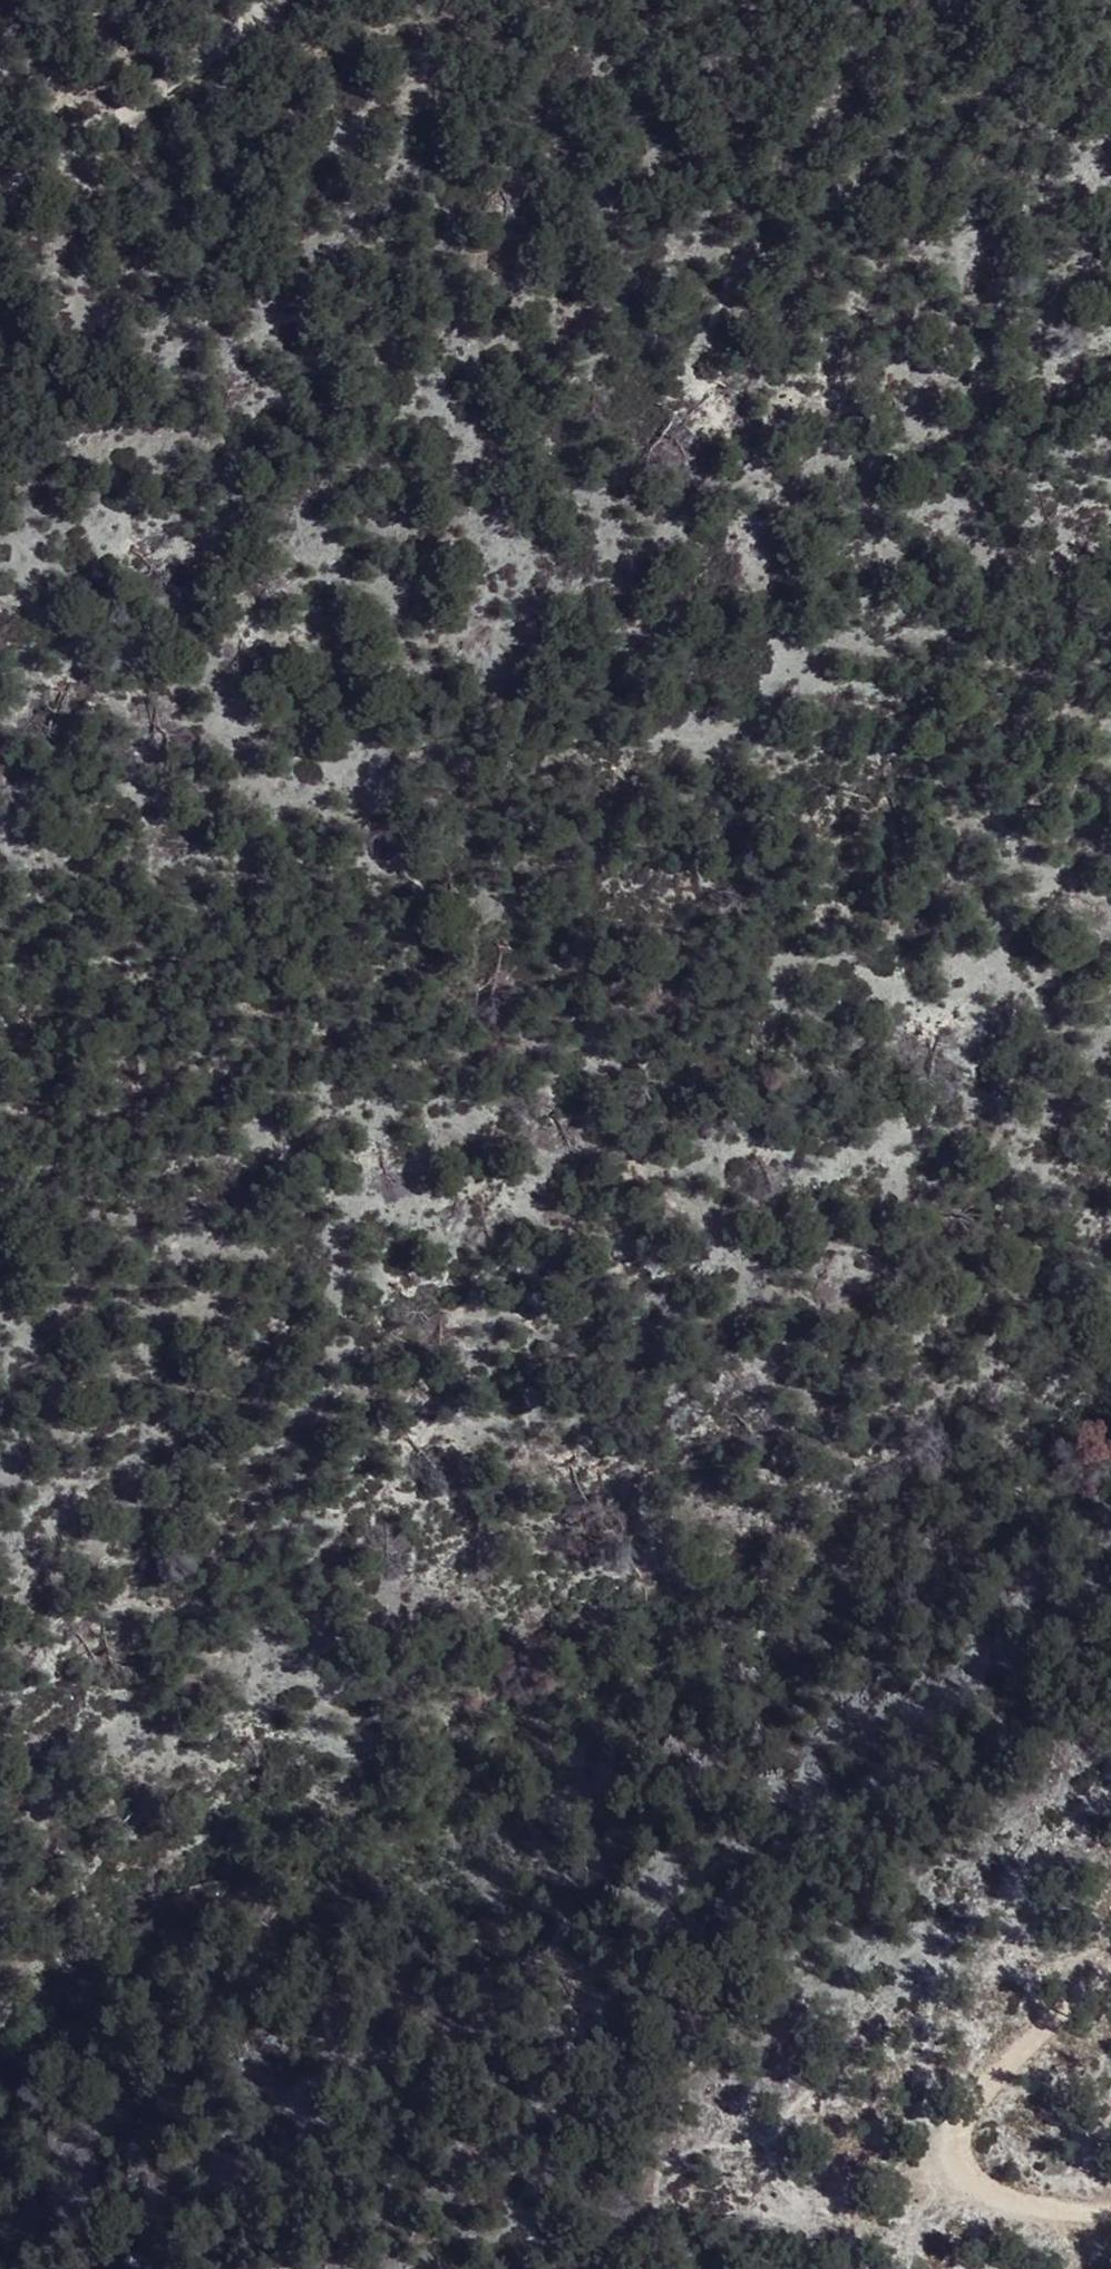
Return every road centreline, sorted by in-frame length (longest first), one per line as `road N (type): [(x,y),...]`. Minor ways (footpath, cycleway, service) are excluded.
road 1 (track): [(1110,2217),(997,2194),(952,2131),(975,2046),(1110,1983)]

